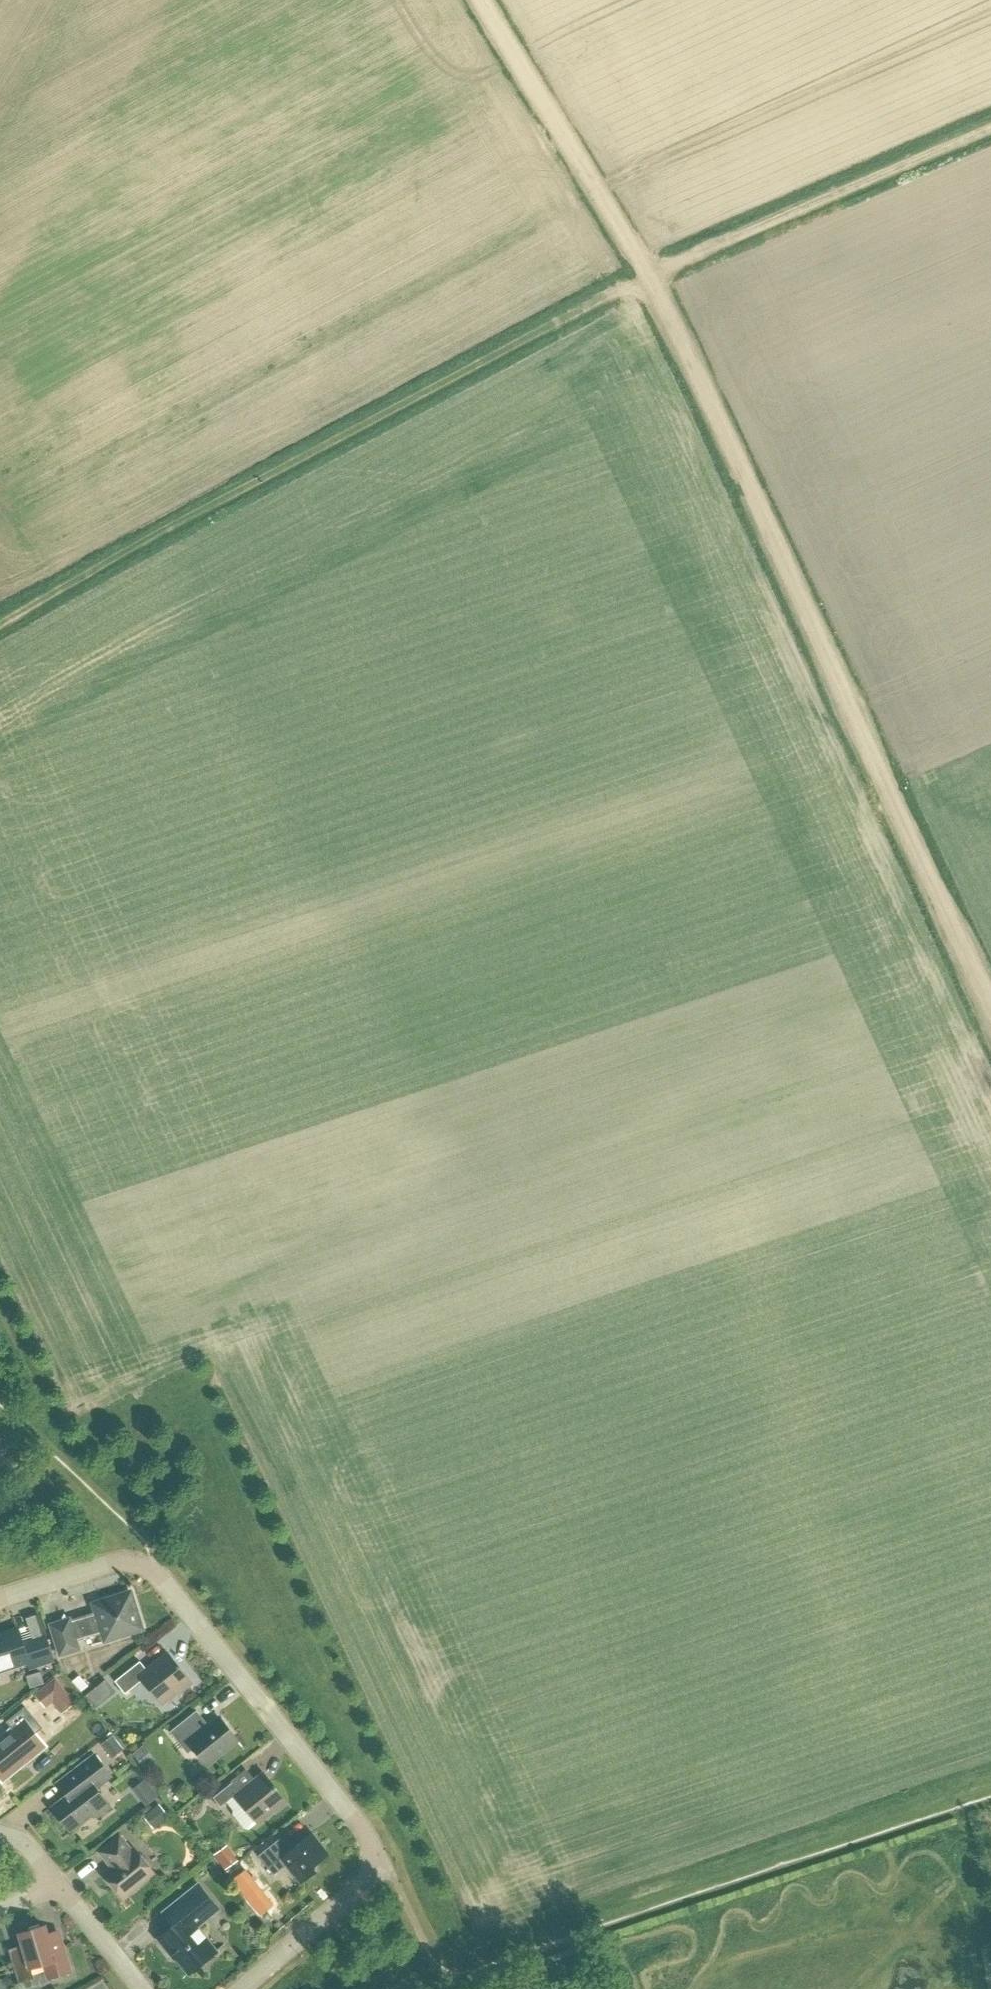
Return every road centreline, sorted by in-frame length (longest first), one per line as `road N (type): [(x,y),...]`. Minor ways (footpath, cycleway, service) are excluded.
road 1 (track): [(990,1010),(650,274)]
road 2 (track): [(650,274),(0,626)]
road 3 (residential): [(241,1988),(367,1883),(374,1853),(150,1566)]
road 4 (track): [(990,1787),(594,1912),(578,1934)]
road 5 (track): [(990,128),(650,274)]
road 6 (track): [(650,274),(482,0)]
road 7 (residential): [(0,1594),(121,1559),(150,1566)]
road 8 (residential): [(62,1891),(144,1988)]

